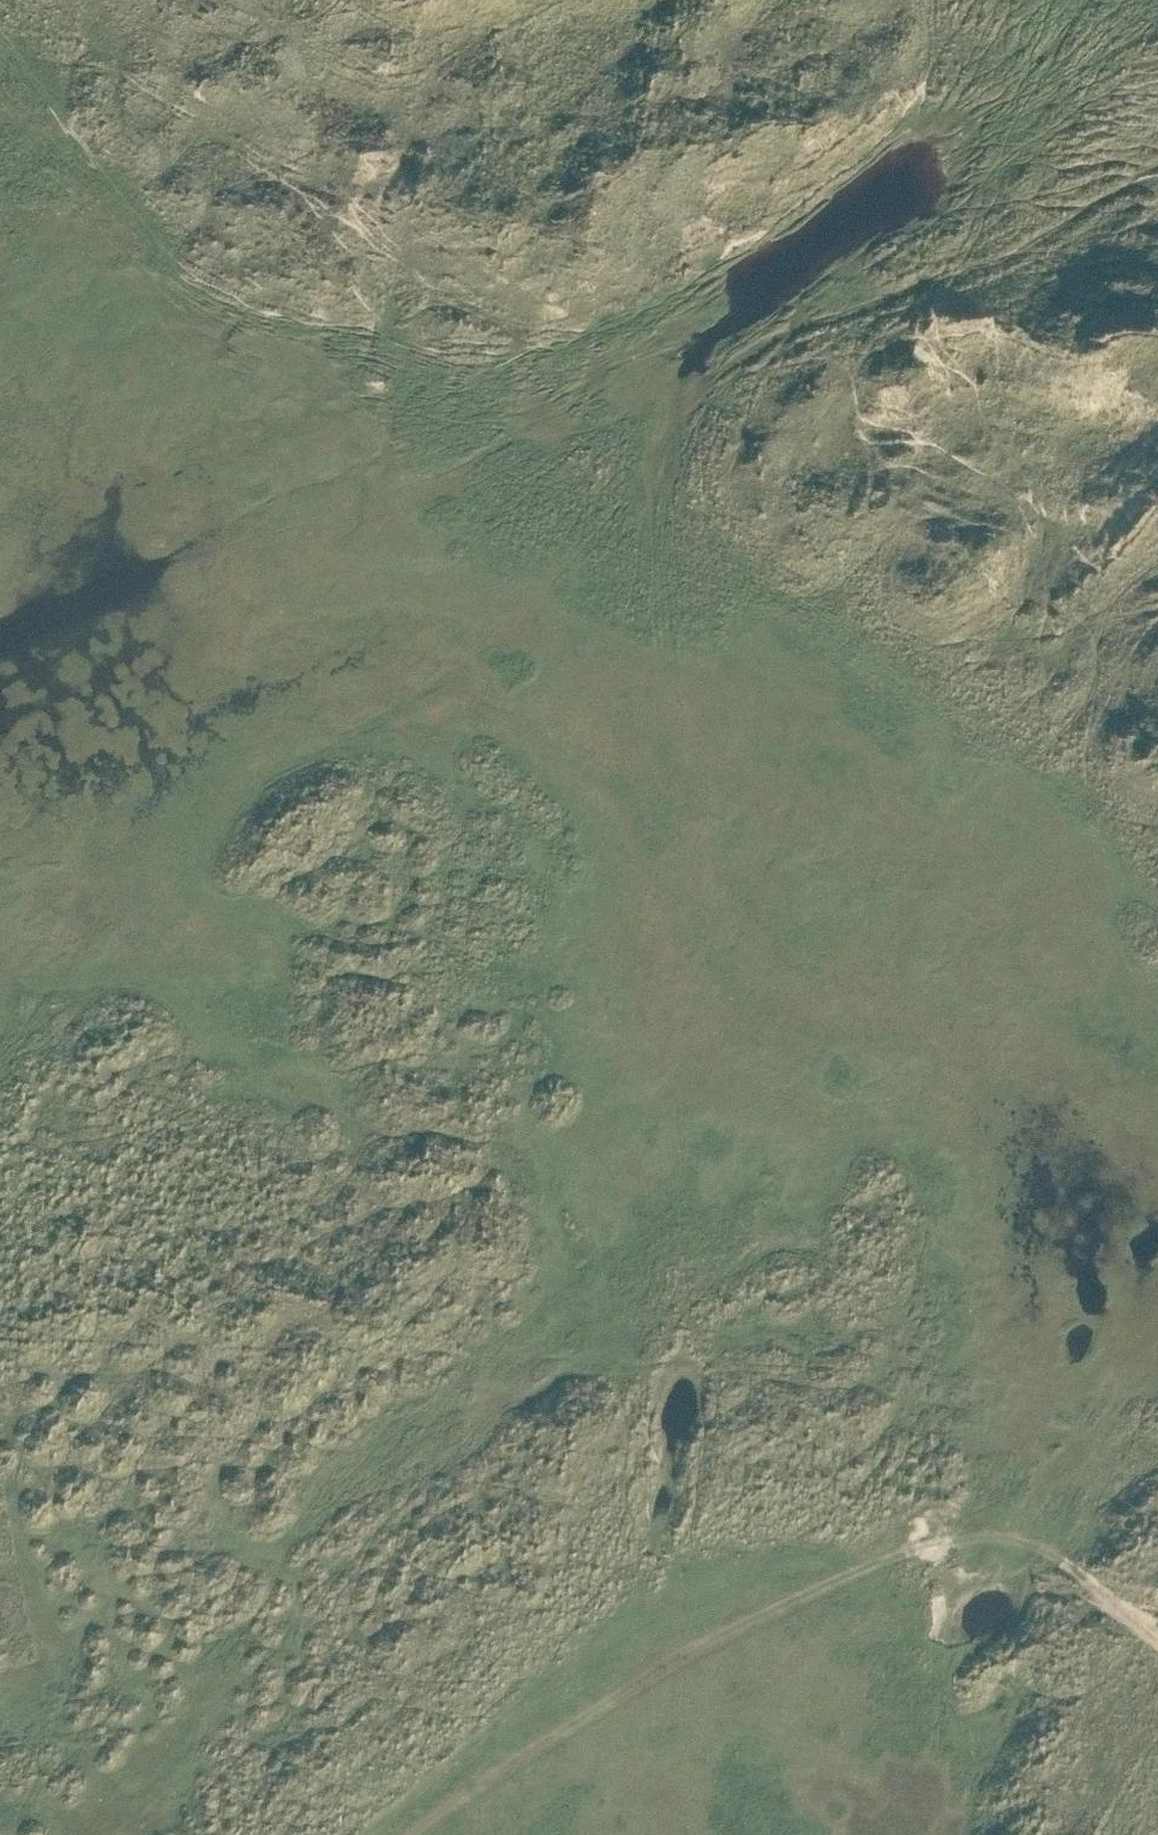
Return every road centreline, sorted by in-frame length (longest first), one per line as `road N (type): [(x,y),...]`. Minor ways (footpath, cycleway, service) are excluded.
road 1 (track): [(412,1834),(547,1729),(906,1552),(1016,1542),(1106,1587),(1157,1635)]

